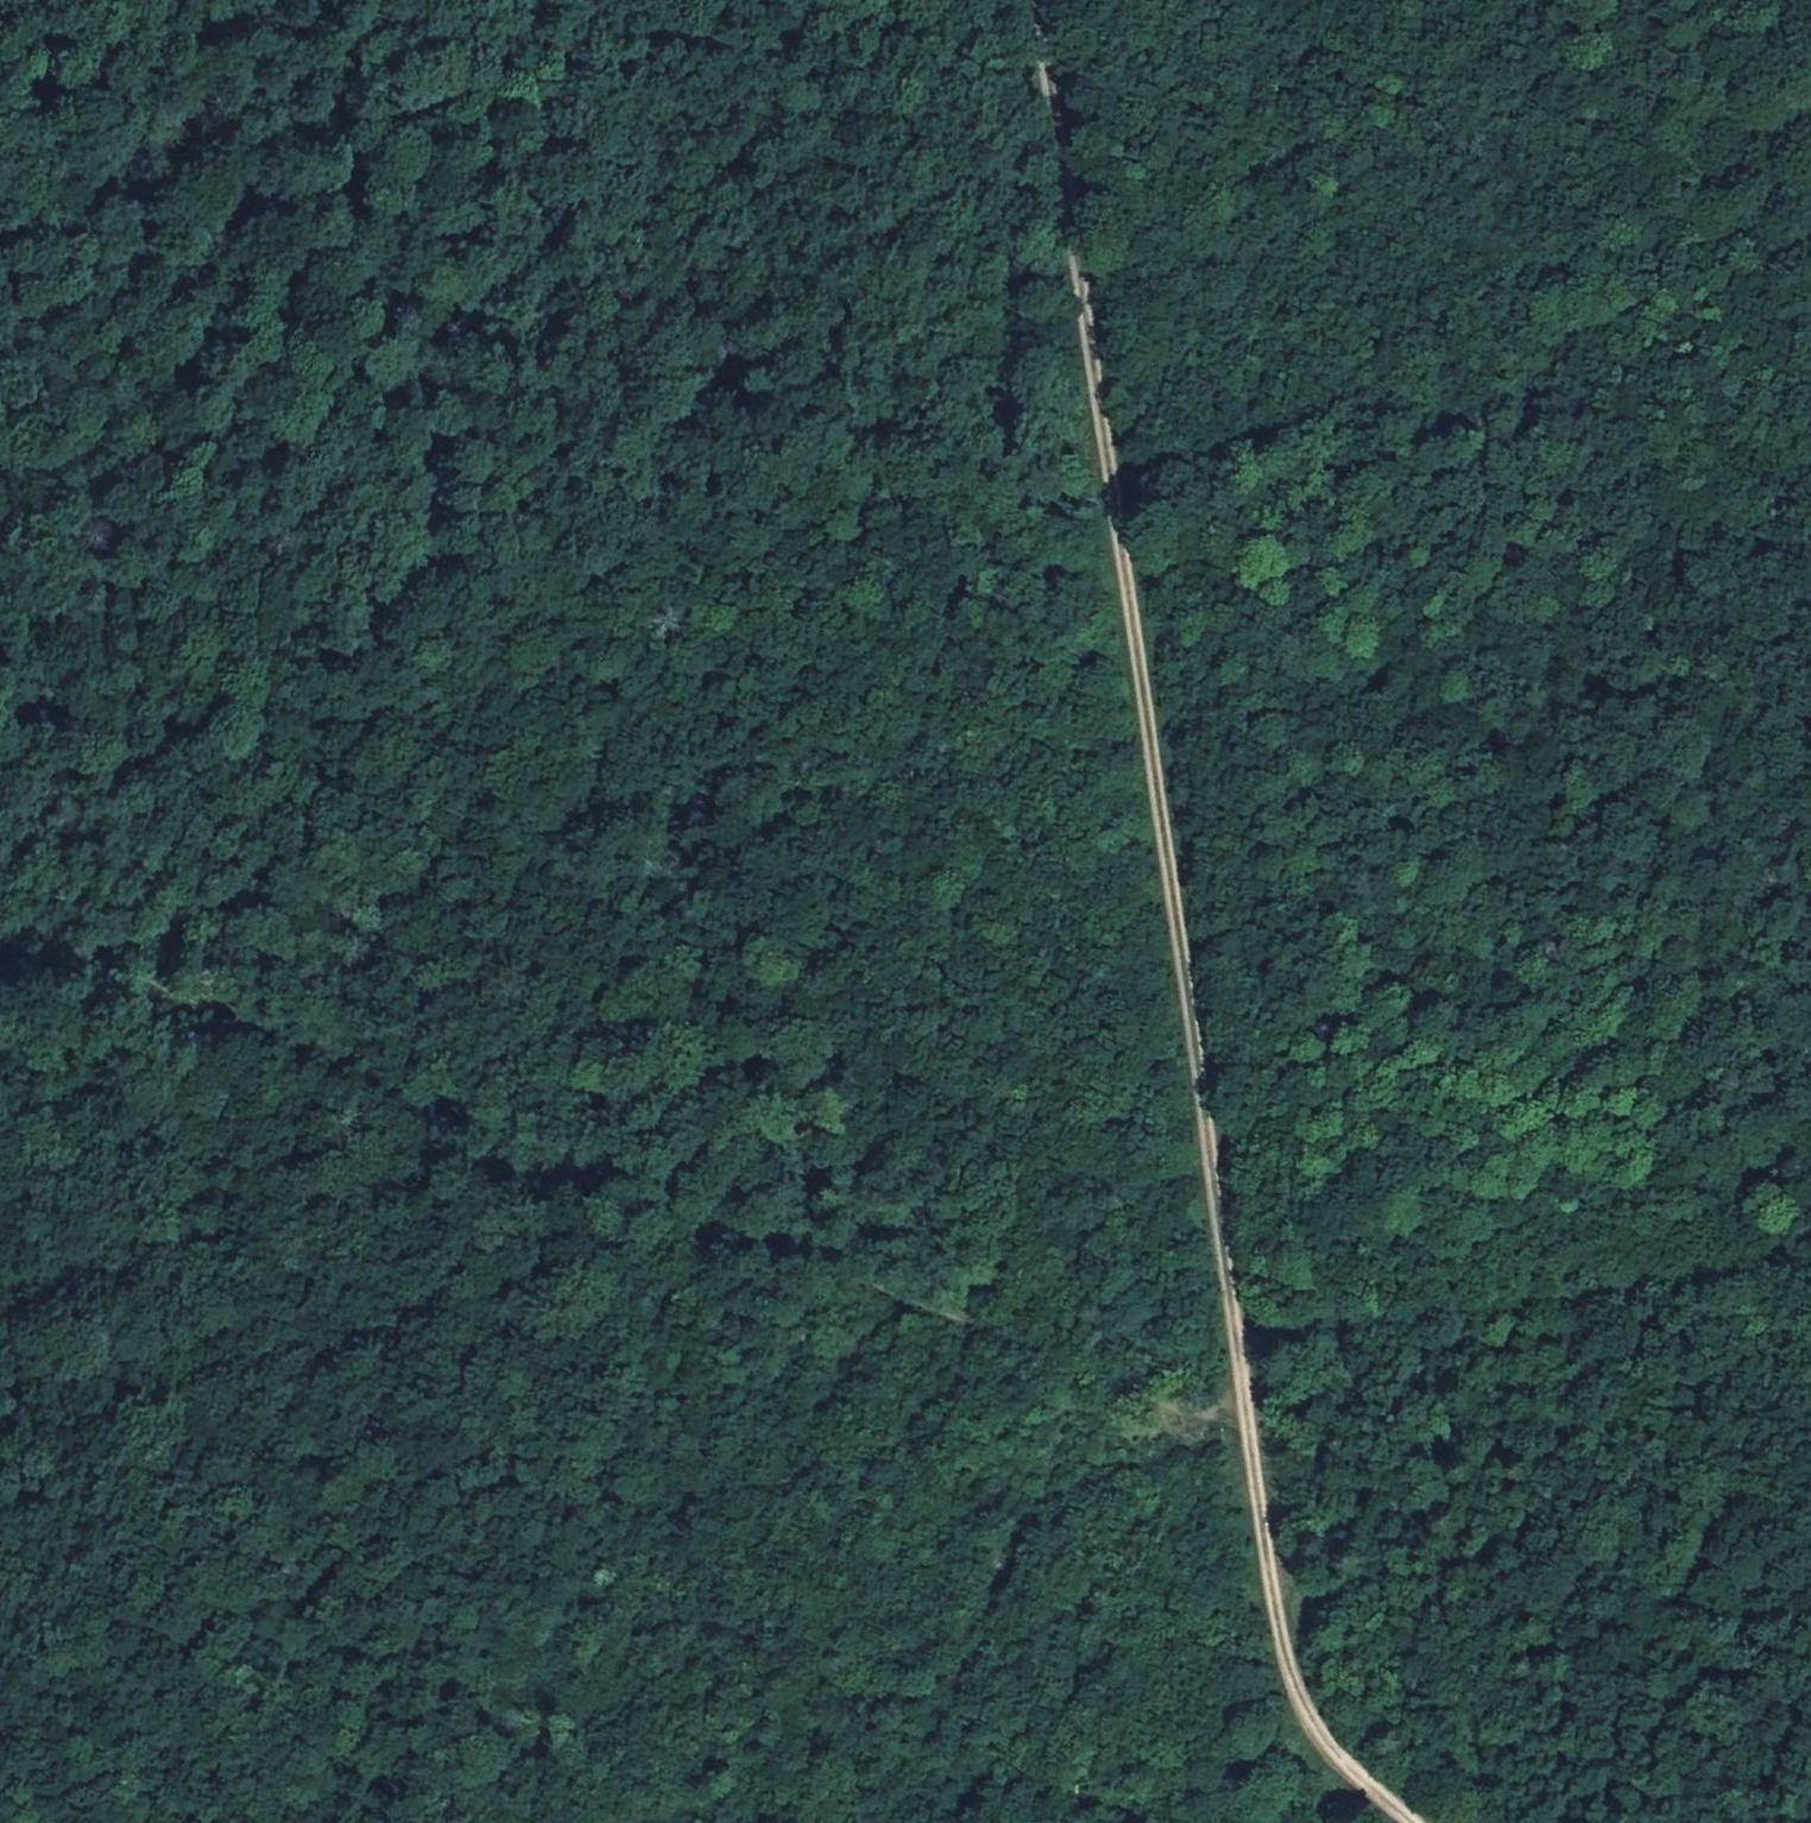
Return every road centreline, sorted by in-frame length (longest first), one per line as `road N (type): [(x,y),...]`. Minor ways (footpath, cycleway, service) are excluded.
road 1 (track): [(1235,1334),(1027,0)]
road 2 (track): [(1417,1822),(1345,1764),(1310,1718),(1279,1623),(1252,1435)]

